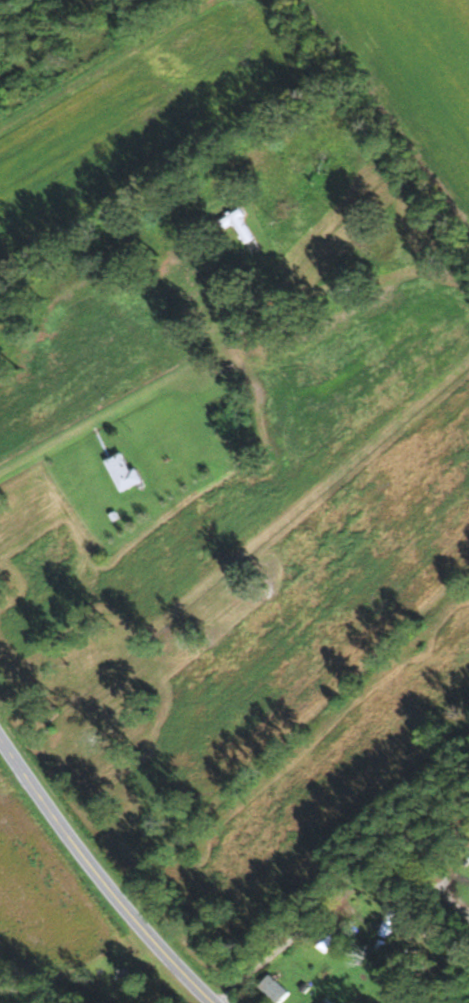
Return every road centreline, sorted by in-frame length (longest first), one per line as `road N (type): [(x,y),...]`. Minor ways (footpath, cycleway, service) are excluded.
road 1 (secondary): [(208,1002),(74,852),(0,745)]
road 2 (residential): [(0,130),(212,0)]

